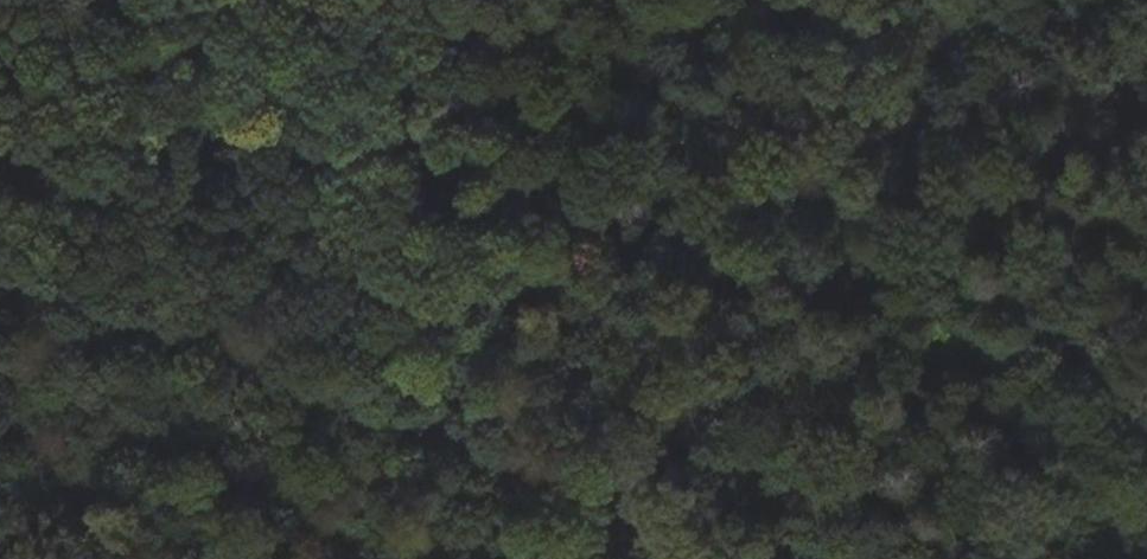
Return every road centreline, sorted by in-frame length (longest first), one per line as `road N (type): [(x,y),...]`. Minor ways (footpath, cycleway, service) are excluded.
road 1 (track): [(0,272),(636,513)]
road 2 (track): [(636,513),(753,558)]

